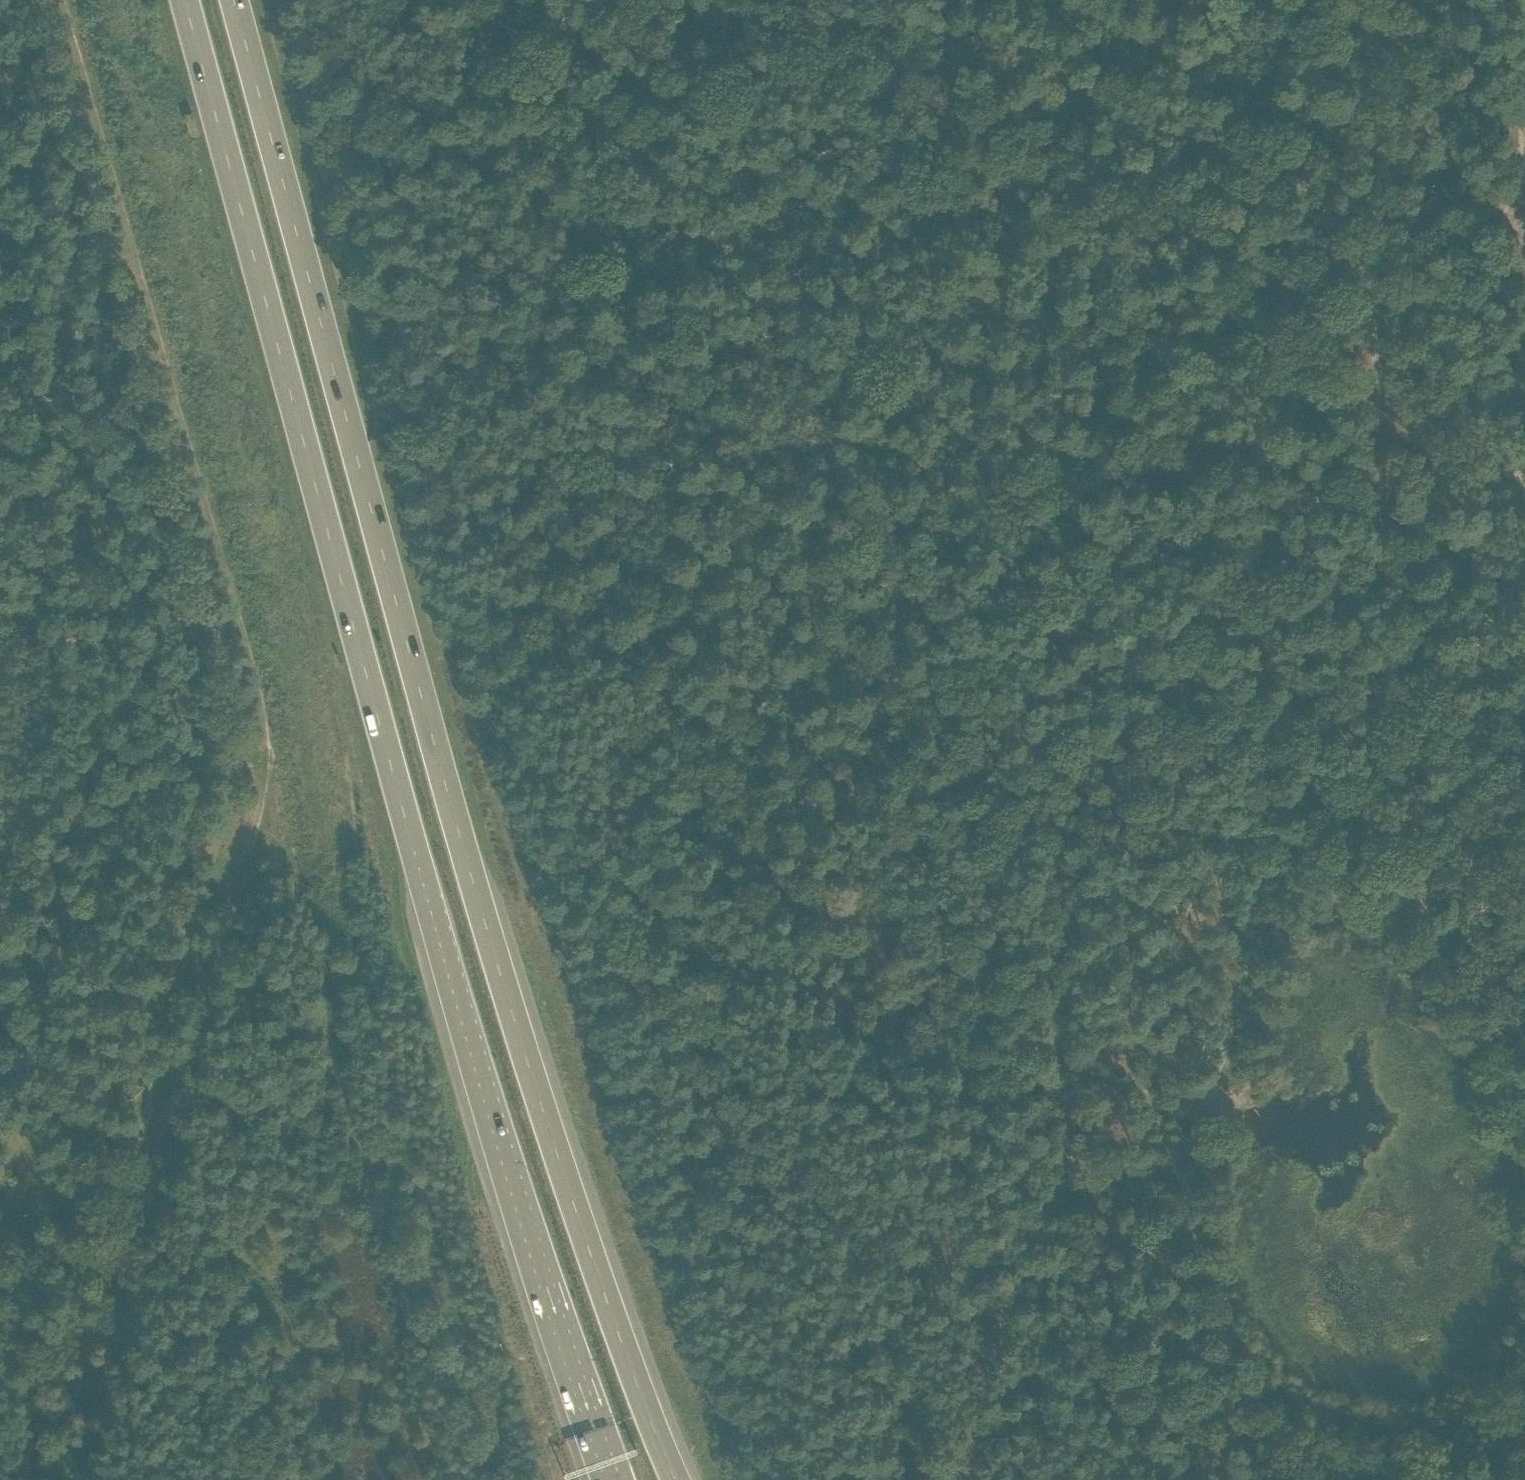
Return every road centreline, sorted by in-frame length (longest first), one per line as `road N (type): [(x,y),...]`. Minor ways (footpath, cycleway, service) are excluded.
road 1 (primary): [(675,1479),(598,1276),(489,941),(233,0)]
road 2 (primary): [(184,0),(437,932),(613,1479)]
road 3 (track): [(71,1479),(158,1145),(255,692),(63,0)]
road 4 (track): [(0,910),(36,637),(0,636)]
road 5 (track): [(125,1192),(109,1186),(0,1207)]

